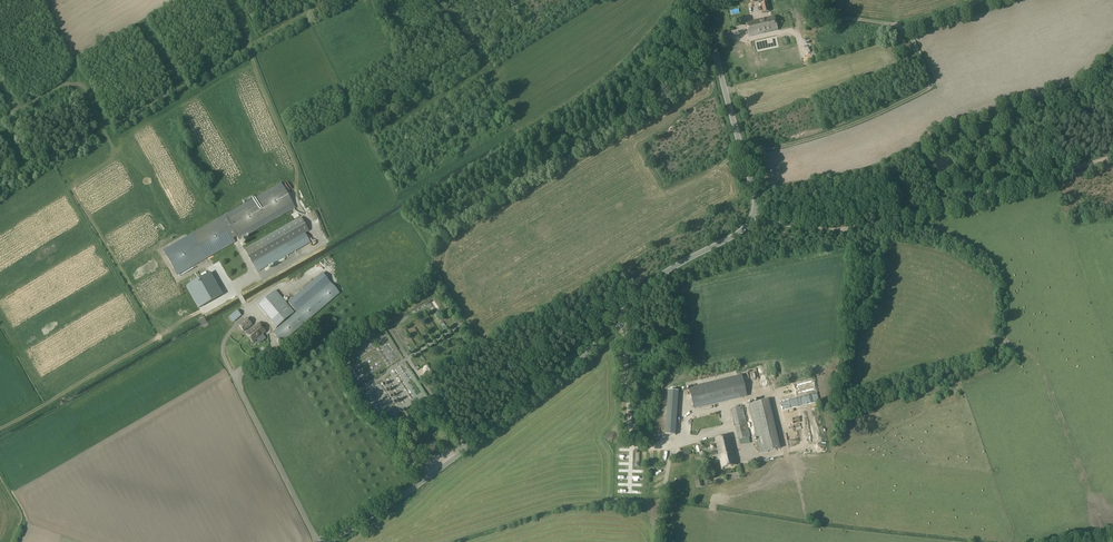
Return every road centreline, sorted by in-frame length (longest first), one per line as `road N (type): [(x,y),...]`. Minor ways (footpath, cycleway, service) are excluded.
road 1 (unclassified): [(328,541),(582,359),(671,268),(752,223),(756,200),(702,0)]
road 2 (track): [(1112,151),(833,226),(755,215)]
road 3 (track): [(672,445),(641,441),(633,426),(624,312)]
road 4 (track): [(798,33),(811,77),(727,92)]

